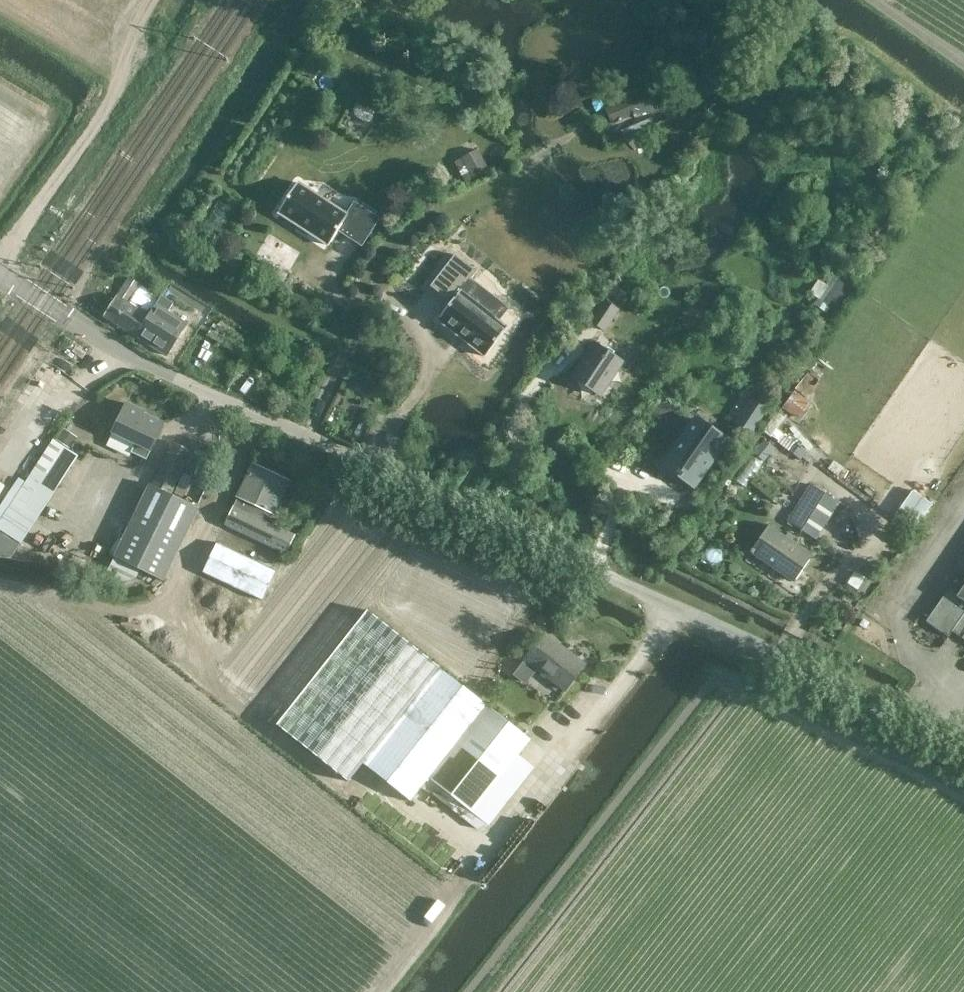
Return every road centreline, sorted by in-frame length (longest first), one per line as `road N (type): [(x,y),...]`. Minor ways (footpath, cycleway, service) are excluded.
road 1 (unclassified): [(963,743),(213,397),(0,275)]
road 2 (track): [(149,0),(93,127),(0,262)]

